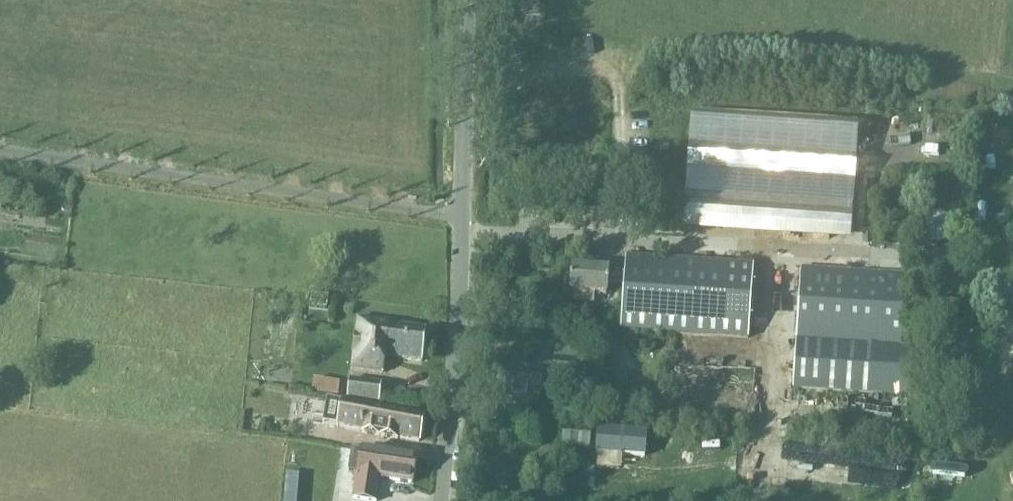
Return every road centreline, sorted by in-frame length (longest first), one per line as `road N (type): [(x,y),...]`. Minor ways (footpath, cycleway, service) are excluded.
road 1 (residential): [(438,500),(461,244),(464,0)]
road 2 (track): [(756,500),(751,469),(777,253)]
road 3 (track): [(617,73),(622,237)]

